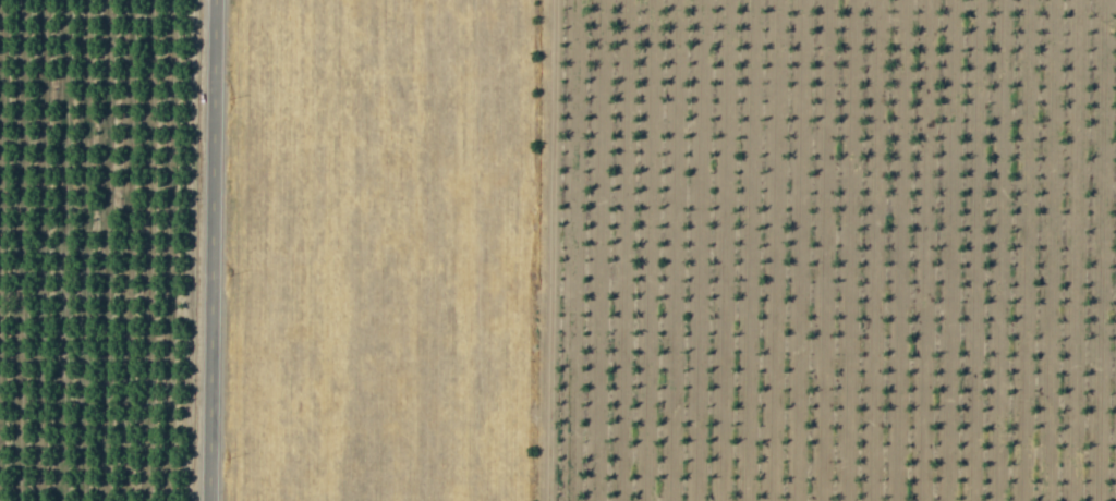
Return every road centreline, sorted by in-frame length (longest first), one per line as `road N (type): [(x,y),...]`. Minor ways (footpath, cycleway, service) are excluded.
road 1 (tertiary): [(219,500),(224,0)]

